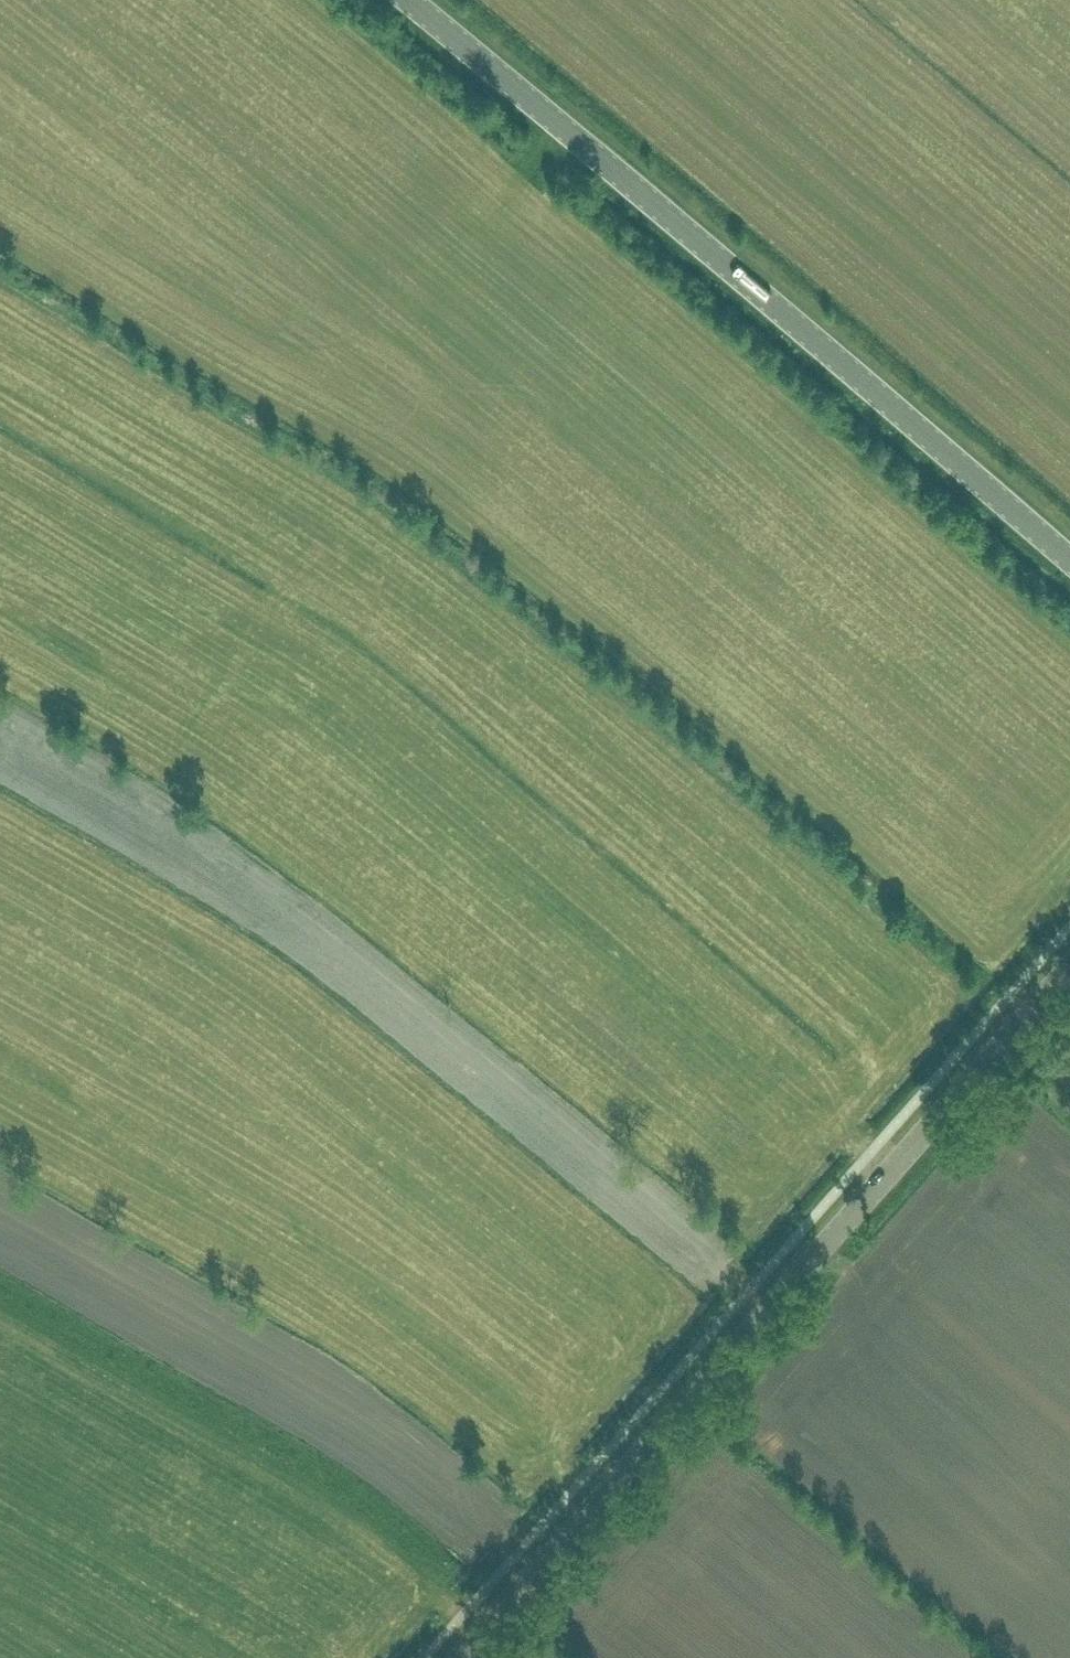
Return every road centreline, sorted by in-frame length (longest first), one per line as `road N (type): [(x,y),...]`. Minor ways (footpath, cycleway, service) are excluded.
road 1 (tertiary): [(461,1657),(1069,966)]
road 2 (unclassified): [(1069,565),(405,0)]

